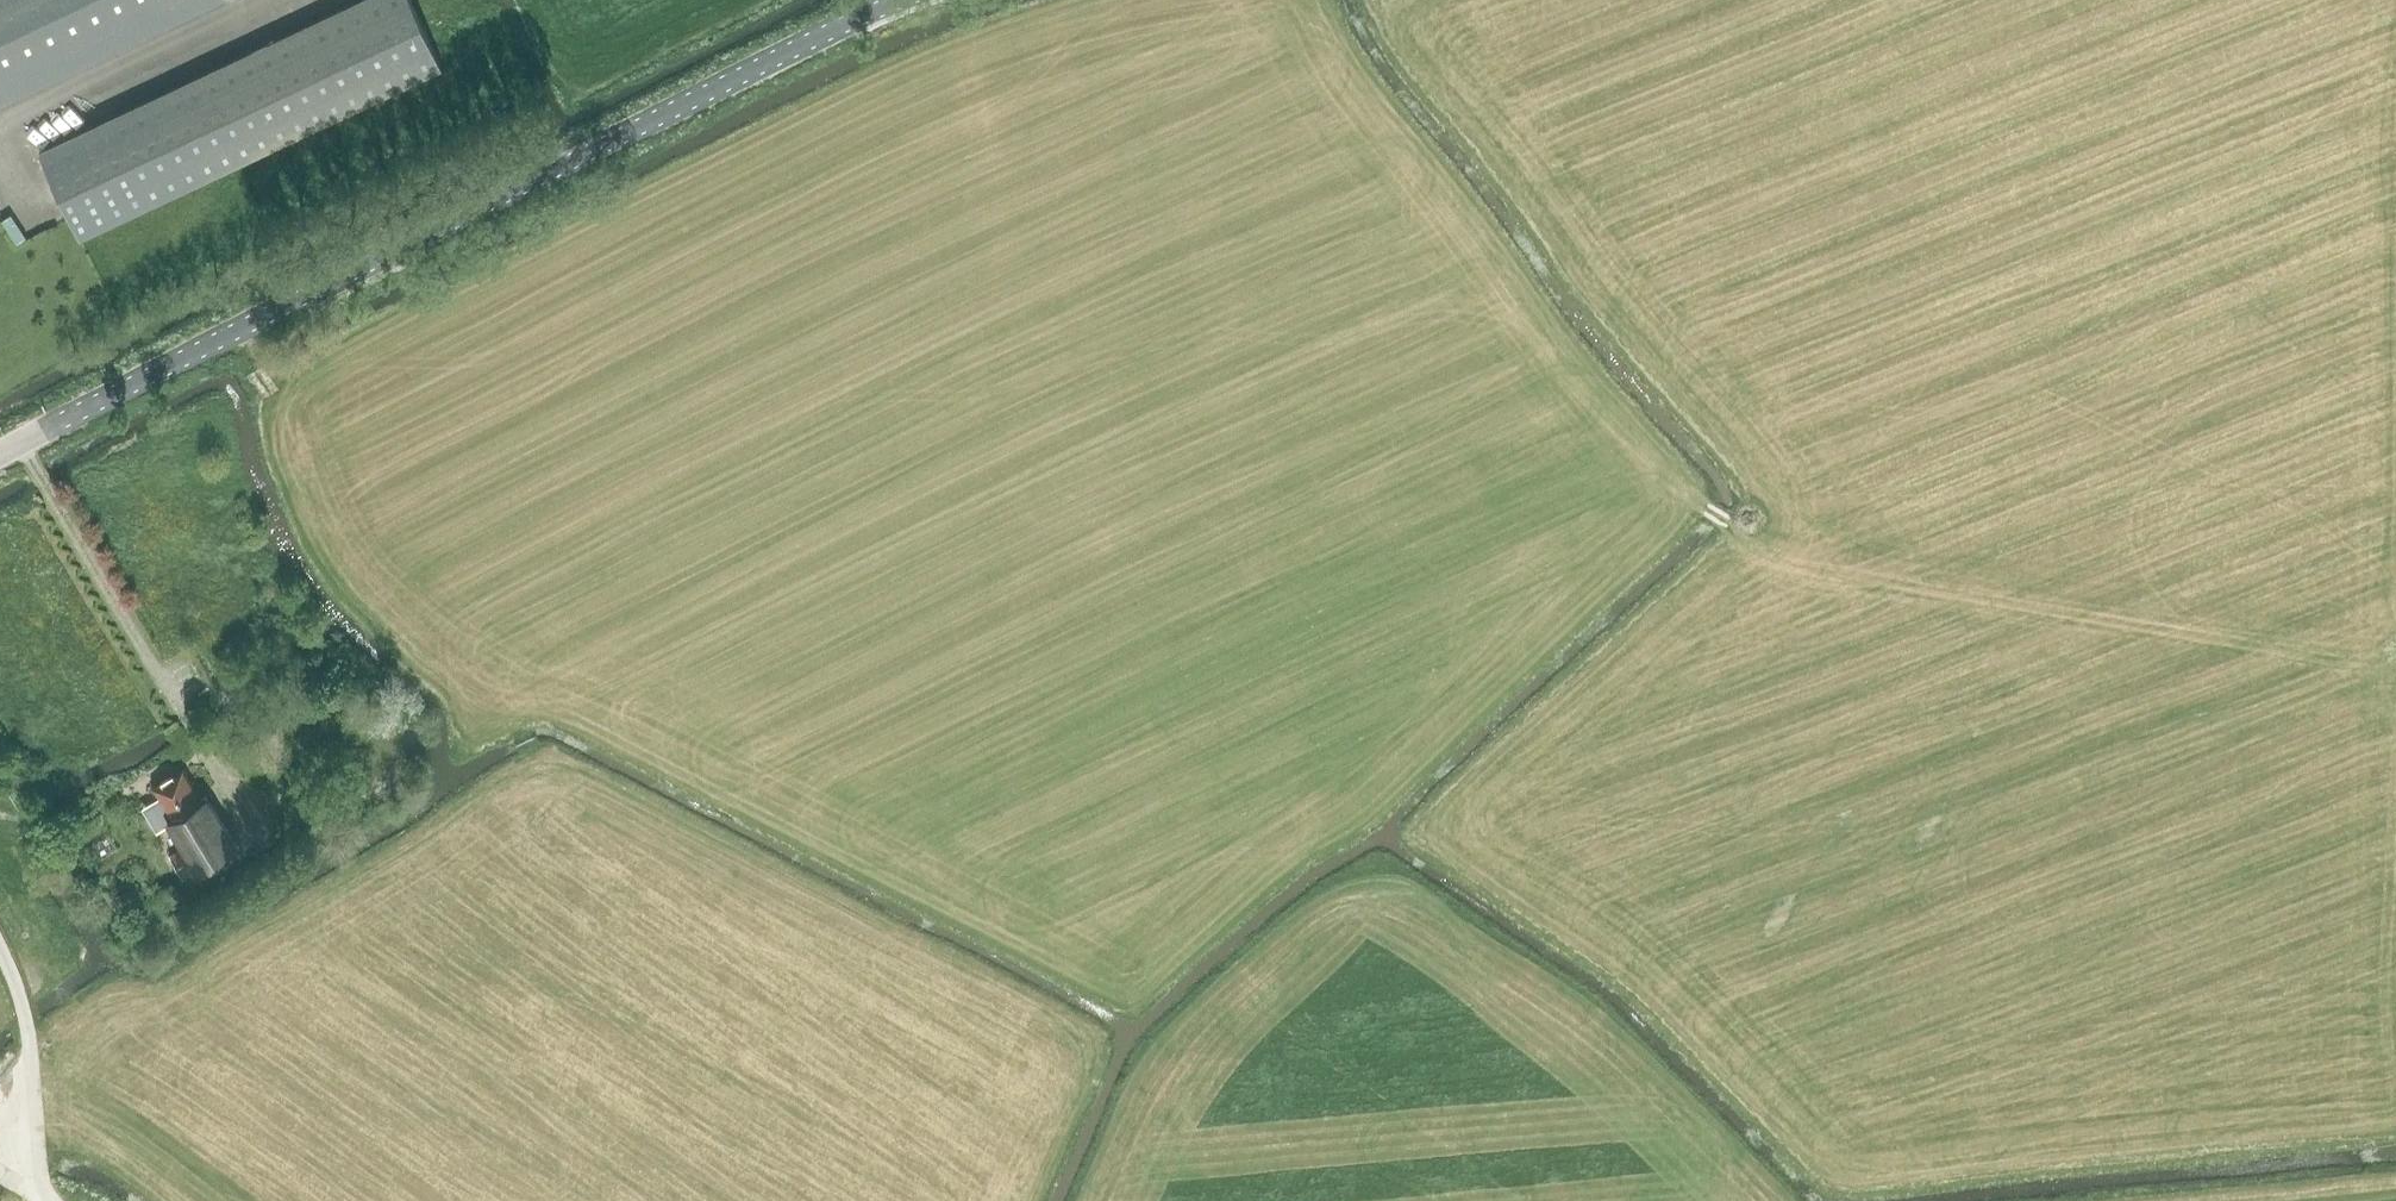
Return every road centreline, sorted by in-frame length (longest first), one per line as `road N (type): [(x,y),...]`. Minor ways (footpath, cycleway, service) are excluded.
road 1 (tertiary): [(0,456),(253,320),(901,0)]
road 2 (track): [(46,1200),(11,1176),(32,1057),(0,948)]

